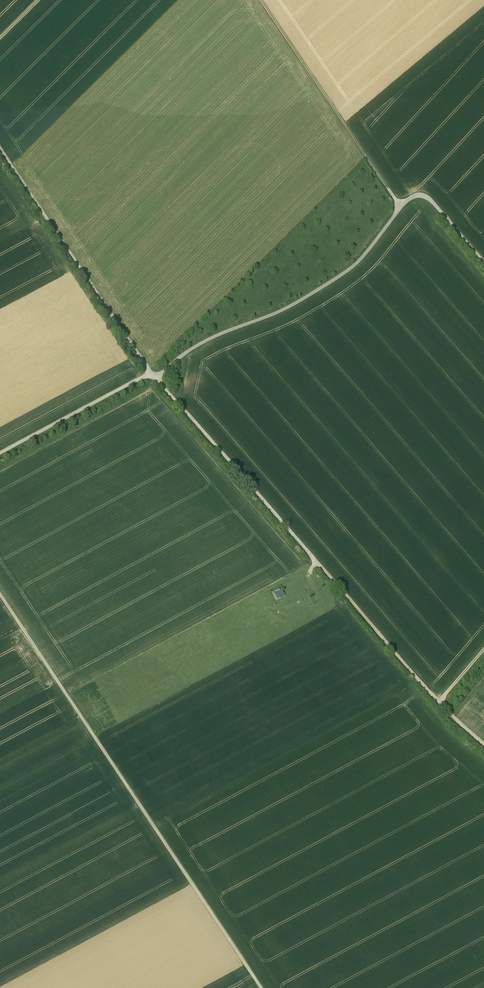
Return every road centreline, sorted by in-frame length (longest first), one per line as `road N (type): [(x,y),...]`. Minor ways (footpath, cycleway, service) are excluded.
road 1 (track): [(263,987),(0,592)]
road 2 (track): [(439,702),(155,373)]
road 3 (track): [(155,373),(208,339),(300,304),(371,247),(414,194),(427,195),(483,258)]
road 4 (track): [(0,149),(155,373)]
road 5 (track): [(261,0),(401,205)]
road 6 (track): [(0,452),(155,373)]

